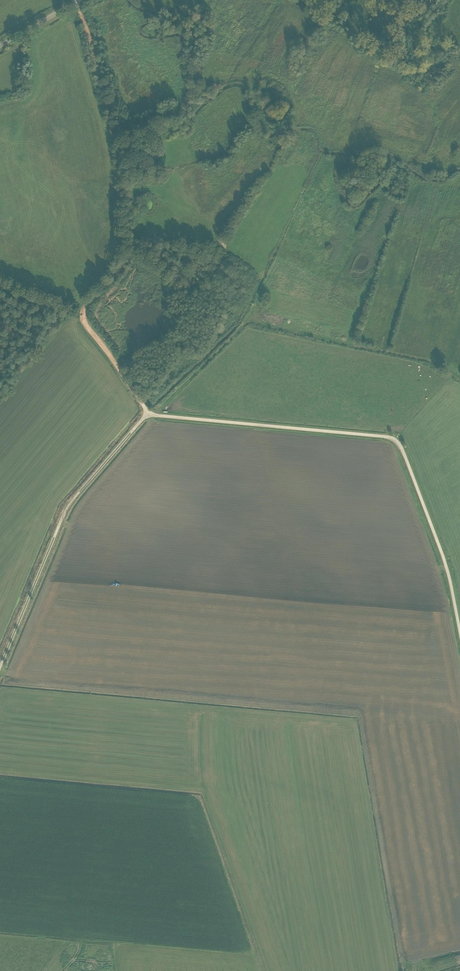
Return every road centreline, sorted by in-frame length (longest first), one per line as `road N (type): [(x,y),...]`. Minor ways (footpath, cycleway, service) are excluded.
road 1 (unclassified): [(459,633),(440,549),(392,438),(149,415)]
road 2 (track): [(76,2),(118,150),(131,242),(82,314)]
road 3 (track): [(149,415),(66,509),(0,668)]
road 4 (track): [(149,415),(82,314)]

